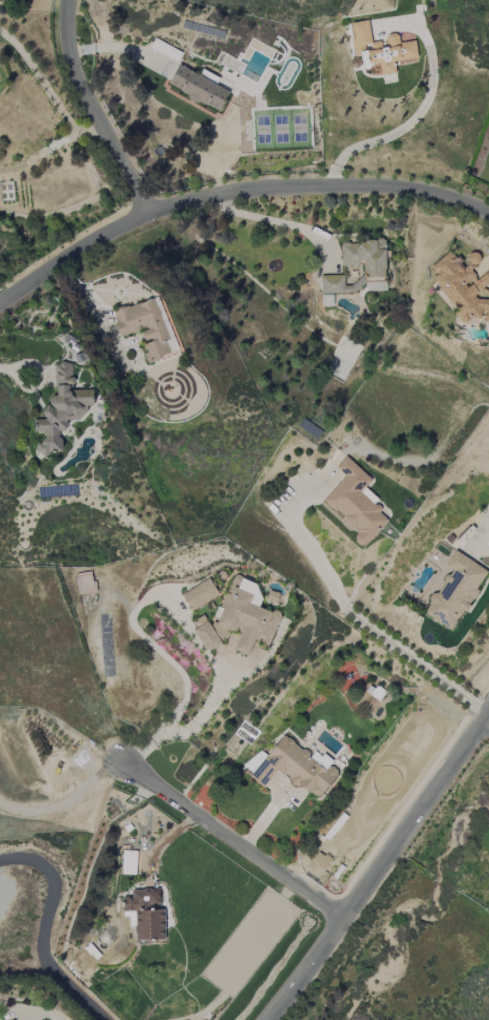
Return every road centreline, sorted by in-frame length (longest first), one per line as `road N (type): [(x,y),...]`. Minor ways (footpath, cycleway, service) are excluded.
road 1 (residential): [(488,215),(448,197),(360,189),(211,199),(149,215),(0,310)]
road 2 (tertiary): [(488,713),(267,1019)]
road 3 (residential): [(343,920),(131,767)]
road 4 (residential): [(67,0),(80,88),(149,215)]

